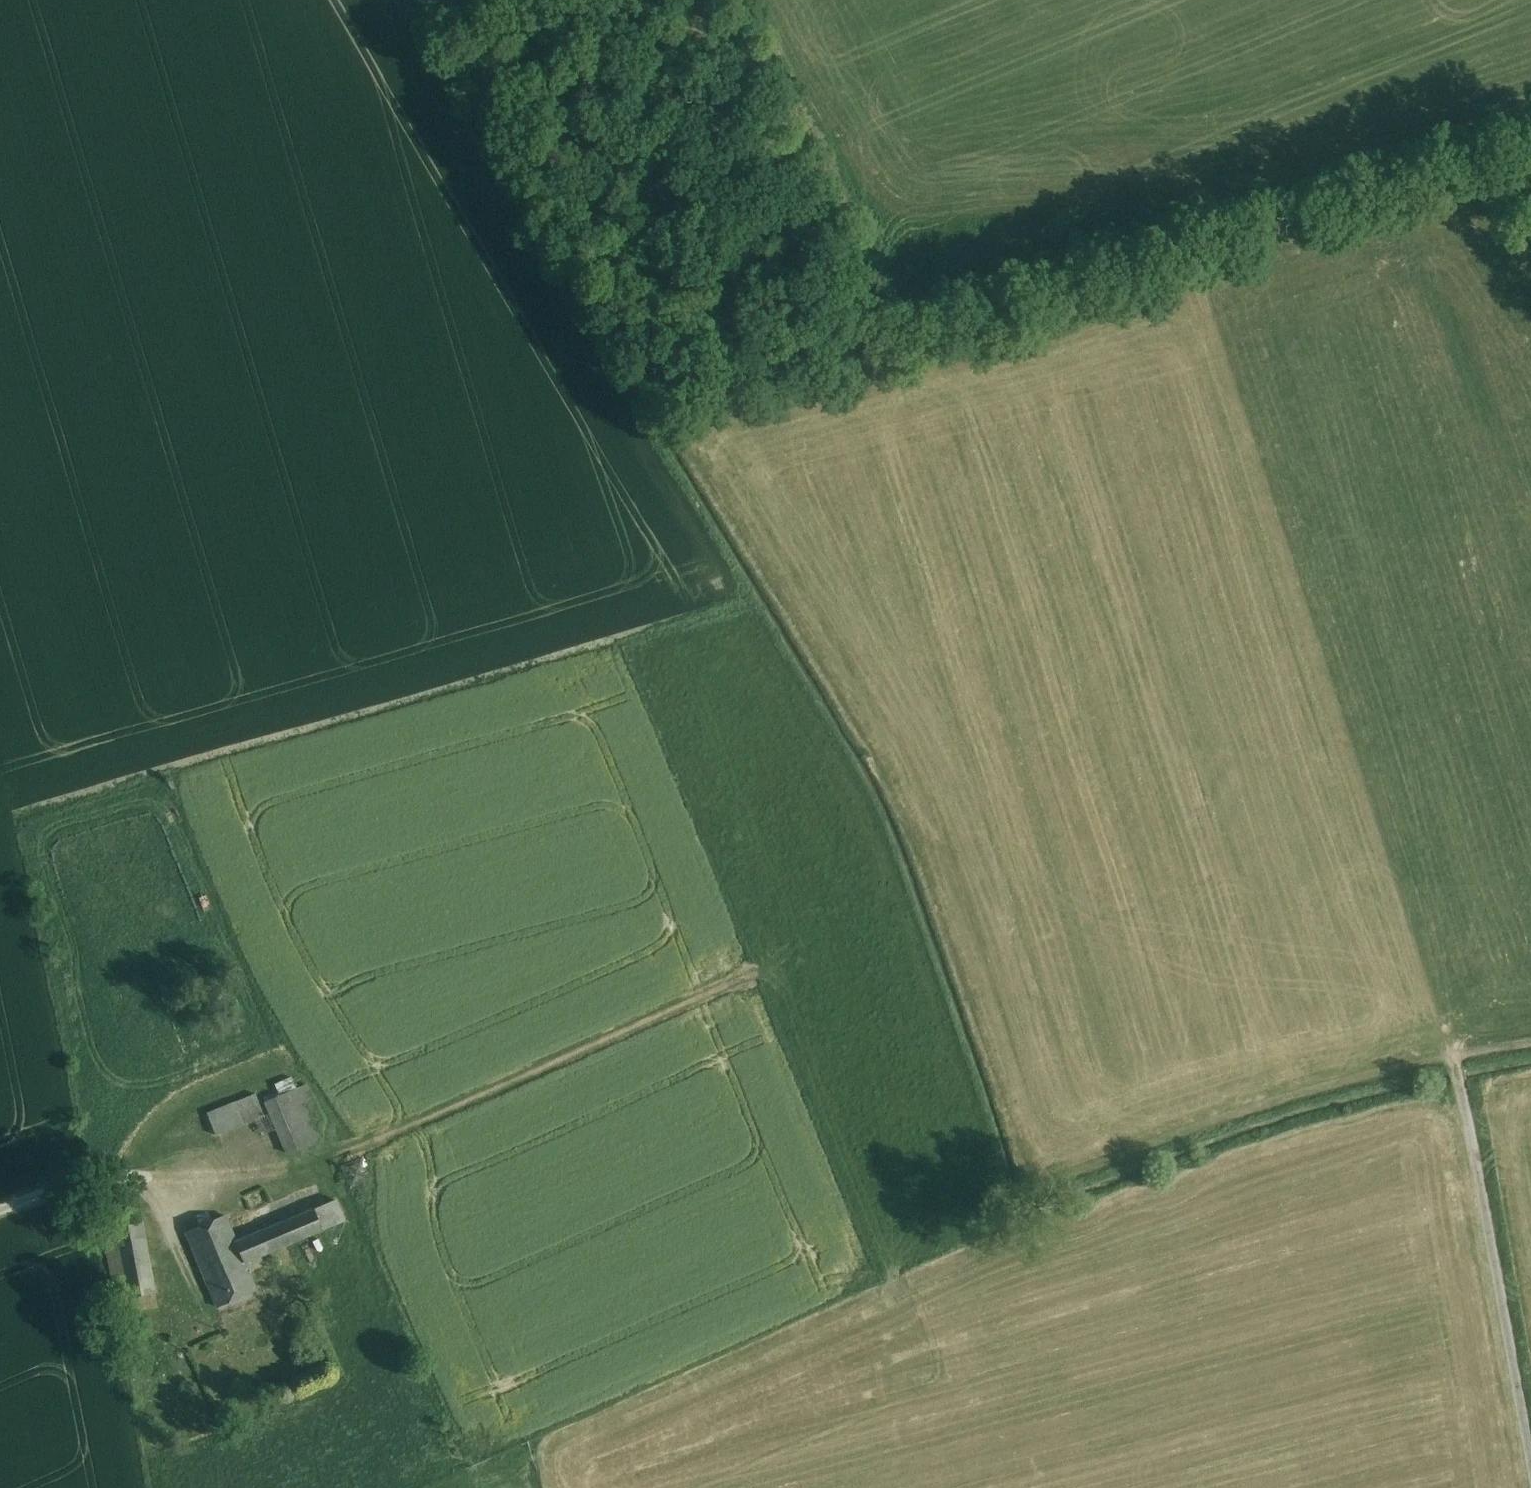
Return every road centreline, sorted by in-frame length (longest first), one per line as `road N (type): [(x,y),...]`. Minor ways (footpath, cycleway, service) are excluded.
road 1 (track): [(1530,1467),(1459,1086)]
road 2 (track): [(0,1213),(80,1182),(185,1185)]

